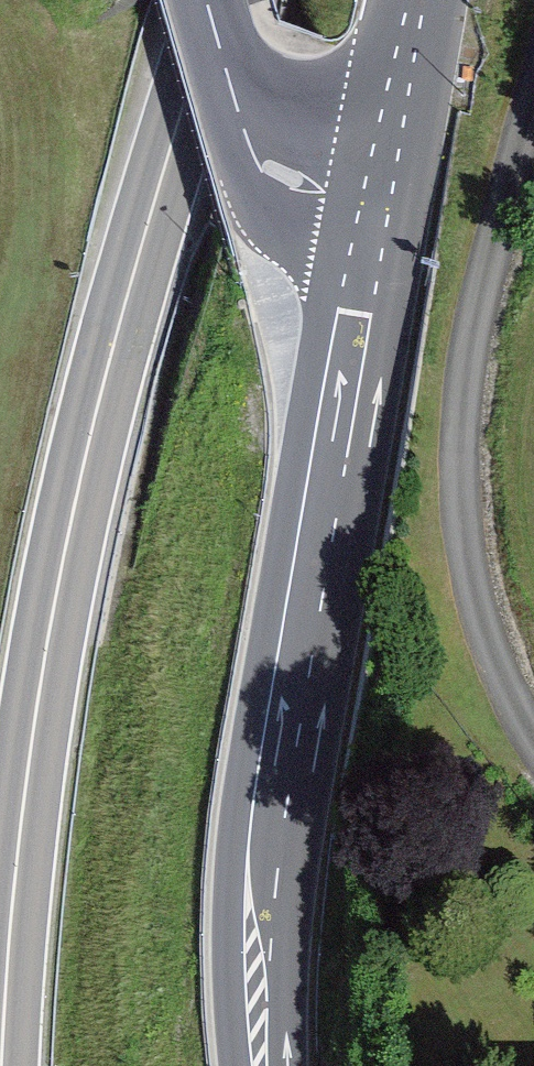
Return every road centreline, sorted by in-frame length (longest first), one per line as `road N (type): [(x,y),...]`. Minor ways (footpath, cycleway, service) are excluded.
road 1 (trunk): [(218,0),(127,292),(63,559),(31,736),(3,1065)]
road 2 (secondary): [(259,1065),(262,885),(296,617),(370,202)]
road 3 (residential): [(533,63),(460,326),(449,434),(453,524),(474,628),(533,747)]
road 4 (secondary): [(370,202),(411,0)]
road 5 (secondary): [(370,202),(276,172),(244,133)]
road 6 (secondary): [(206,0),(244,133)]

